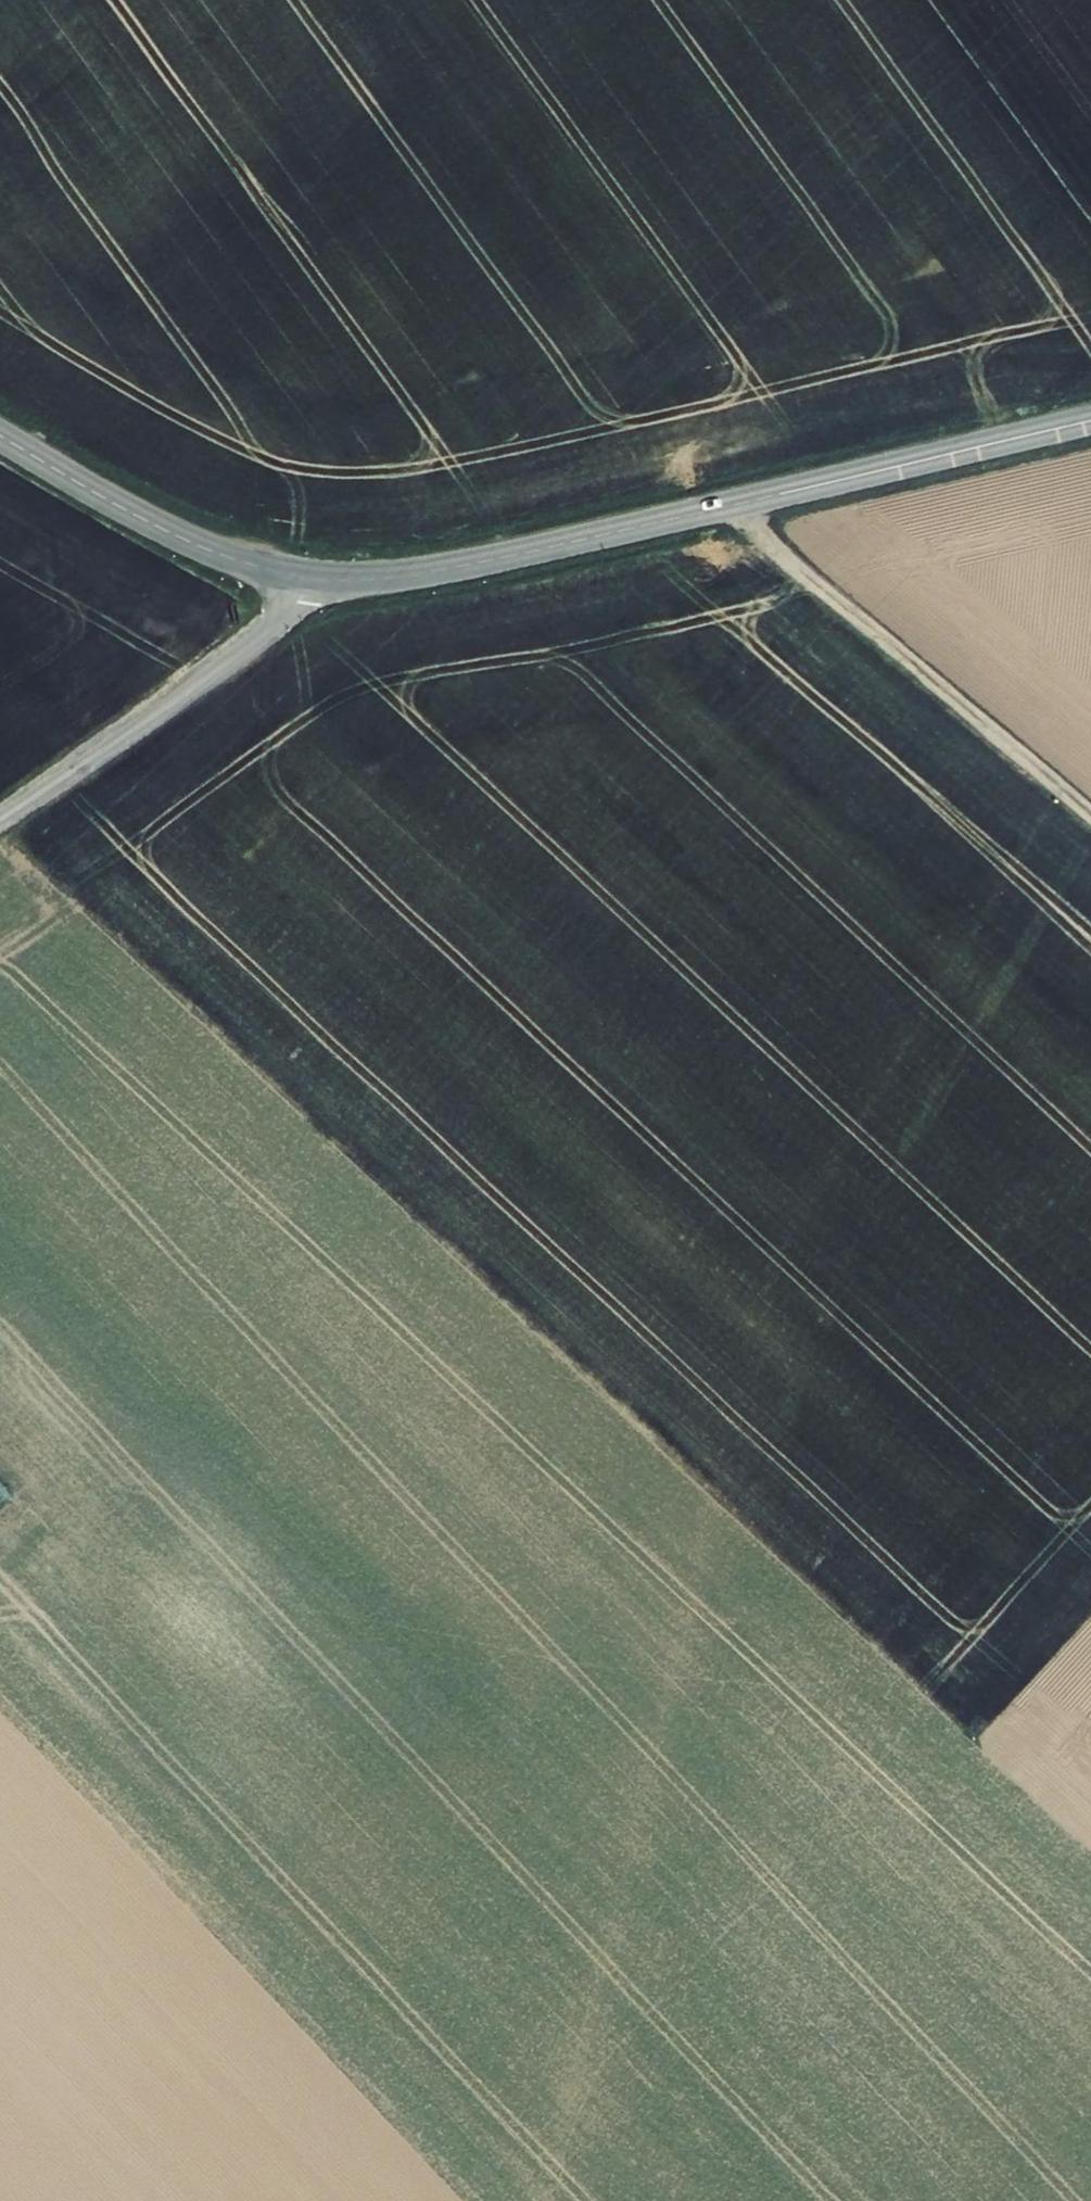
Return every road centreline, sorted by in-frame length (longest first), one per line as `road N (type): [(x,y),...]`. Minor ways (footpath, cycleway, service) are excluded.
road 1 (tertiary): [(297,574),(414,572),(581,543),(1090,422)]
road 2 (track): [(1090,817),(783,560),(733,508)]
road 3 (unclassified): [(0,816),(280,616),(293,602),(297,574)]
road 4 (tertiary): [(0,434),(152,522),(297,574)]

